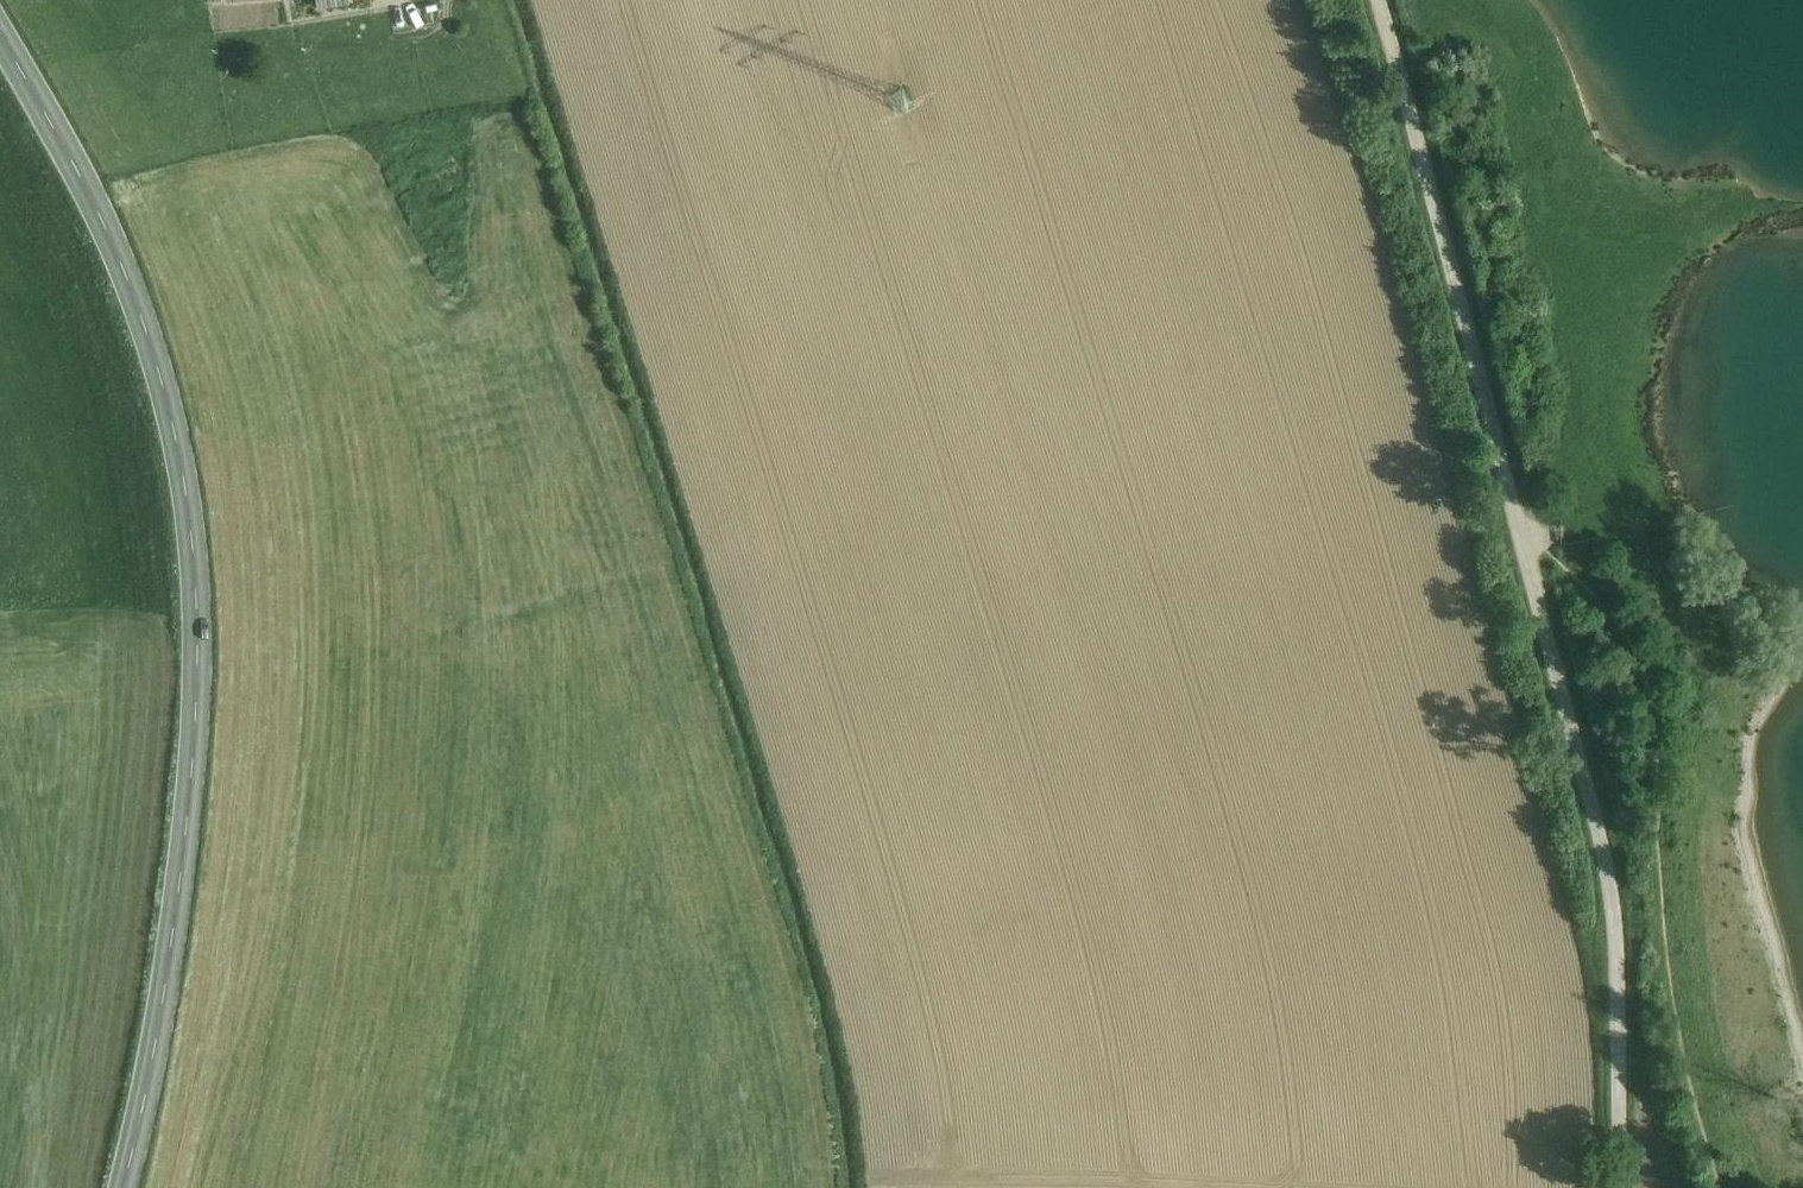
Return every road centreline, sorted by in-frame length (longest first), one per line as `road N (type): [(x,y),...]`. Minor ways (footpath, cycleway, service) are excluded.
road 1 (unclassified): [(1374,0),(1621,908),(1621,1187)]
road 2 (tertiary): [(126,1187),(195,785),(190,529),(171,413),(131,281),(87,185),(0,37)]

